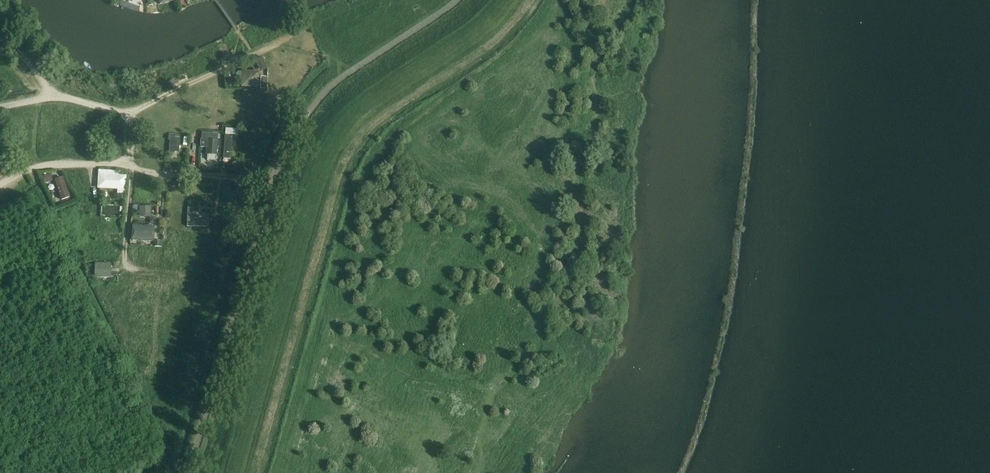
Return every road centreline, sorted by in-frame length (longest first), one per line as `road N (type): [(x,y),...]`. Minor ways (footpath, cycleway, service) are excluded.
road 1 (residential): [(130,115),(301,31)]
road 2 (residential): [(0,106),(52,96),(130,115)]
road 3 (residential): [(0,185),(51,164),(129,165)]

